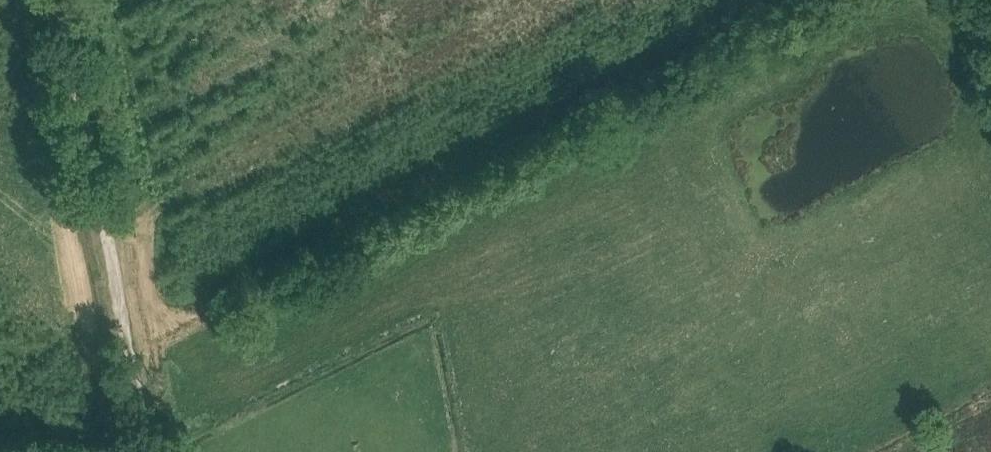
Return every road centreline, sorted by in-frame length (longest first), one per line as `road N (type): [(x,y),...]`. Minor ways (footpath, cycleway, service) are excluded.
road 1 (track): [(43,0),(132,451)]

